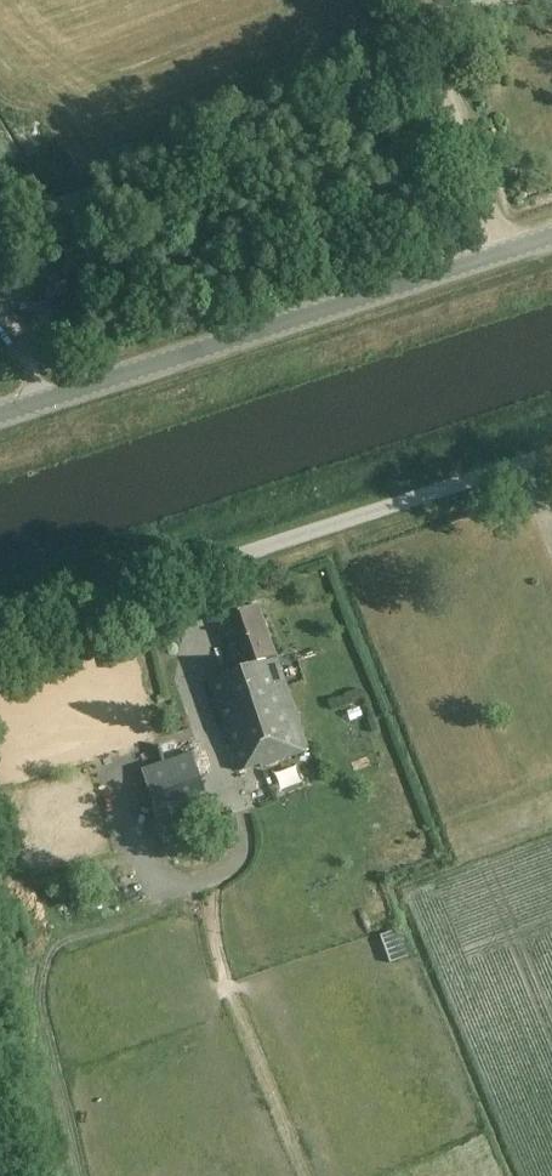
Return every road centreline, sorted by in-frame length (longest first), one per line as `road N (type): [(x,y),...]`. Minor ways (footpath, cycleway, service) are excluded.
road 1 (unclassified): [(0,629),(551,451)]
road 2 (tertiary): [(0,415),(551,238)]
road 3 (track): [(497,256),(417,0)]

